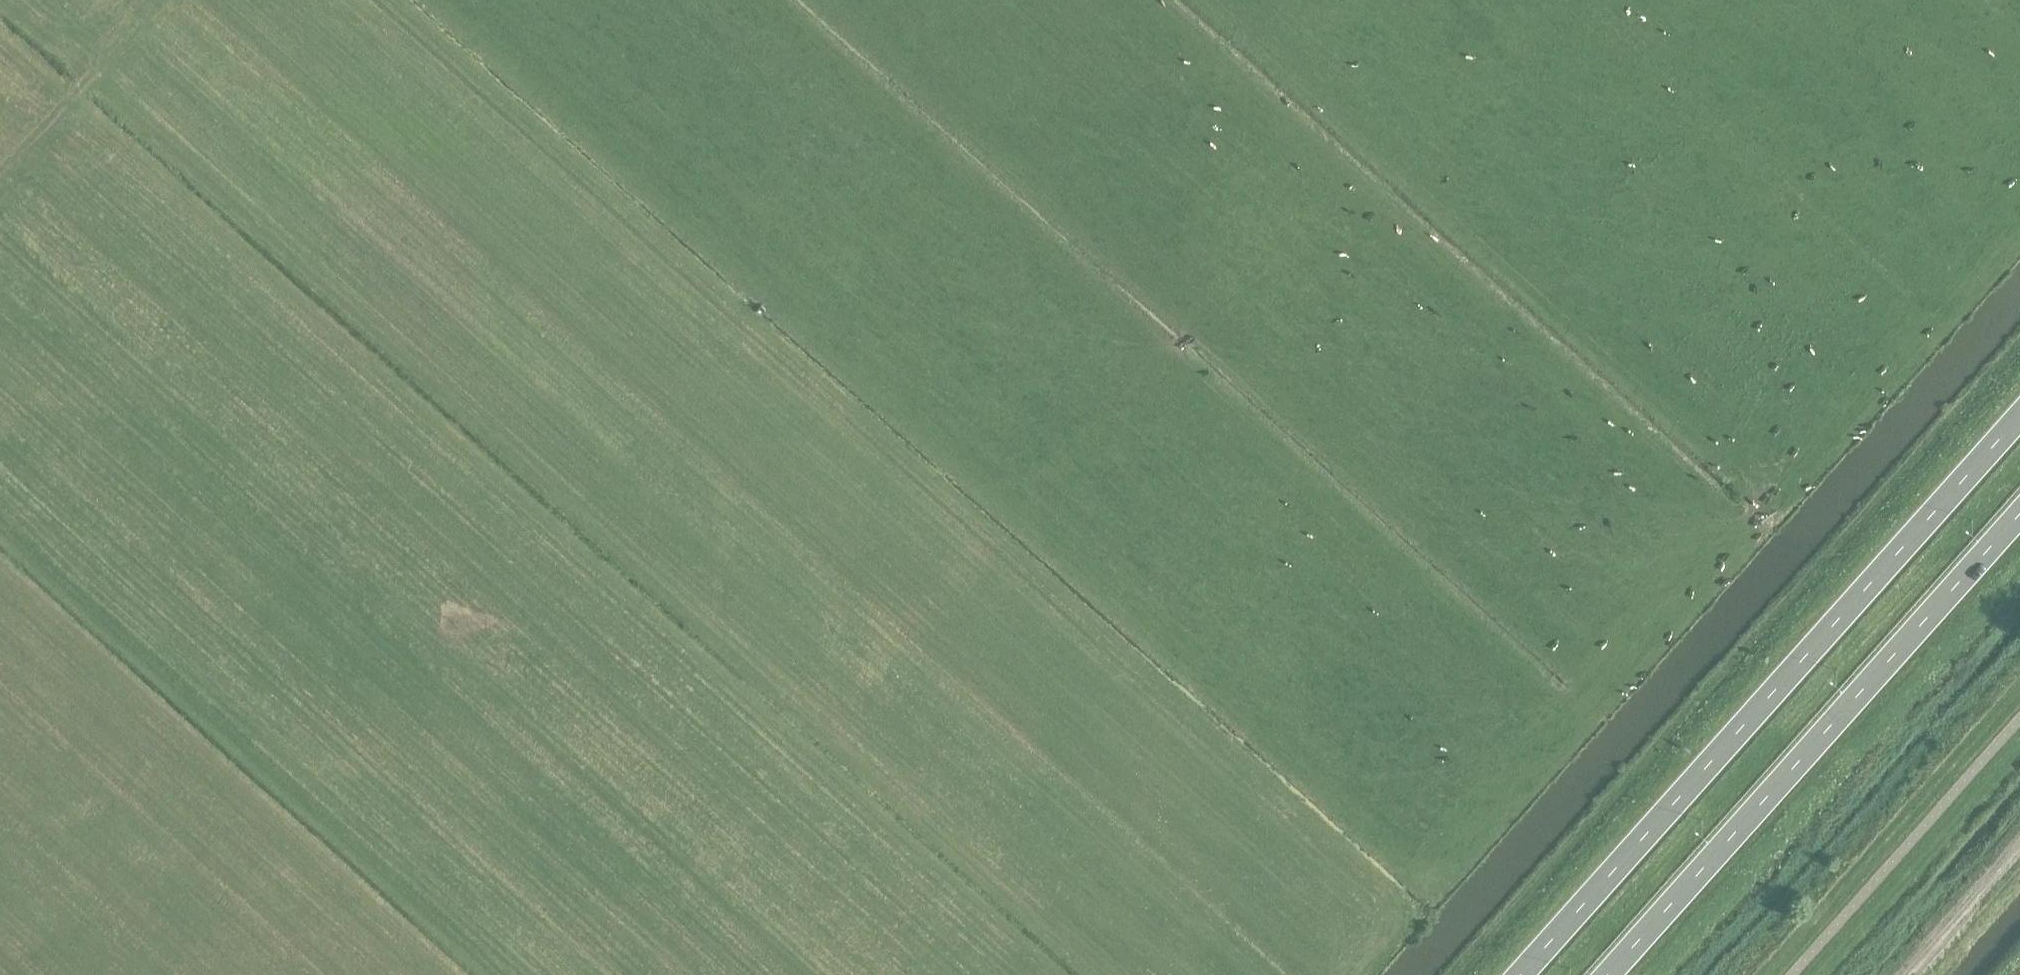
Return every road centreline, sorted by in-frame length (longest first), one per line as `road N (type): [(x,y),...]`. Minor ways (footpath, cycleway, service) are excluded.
road 1 (trunk): [(2019,412),(1518,974)]
road 2 (trunk): [(1606,974),(2019,512)]
road 3 (track): [(0,182),(102,70)]

